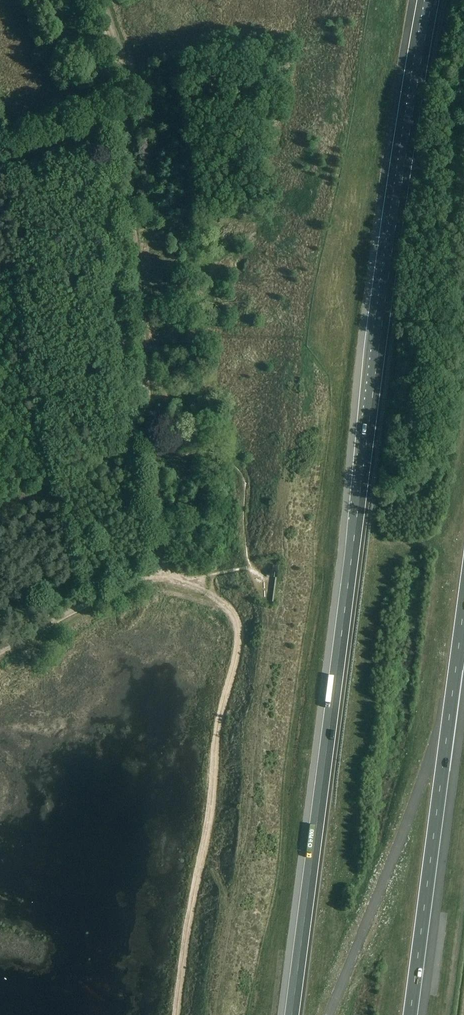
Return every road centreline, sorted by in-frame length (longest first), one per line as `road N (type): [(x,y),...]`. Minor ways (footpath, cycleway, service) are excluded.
road 1 (motorway): [(432,0),(292,1014)]
road 2 (track): [(100,0),(123,68),(154,457)]
road 3 (track): [(191,582),(230,613),(238,648),(215,745),(177,1014)]
road 4 (motorway): [(331,1014),(456,690)]
road 5 (motorway): [(414,1014),(456,690)]
road 6 (track): [(164,572),(0,653)]
road 7 (track): [(0,160),(124,103)]

